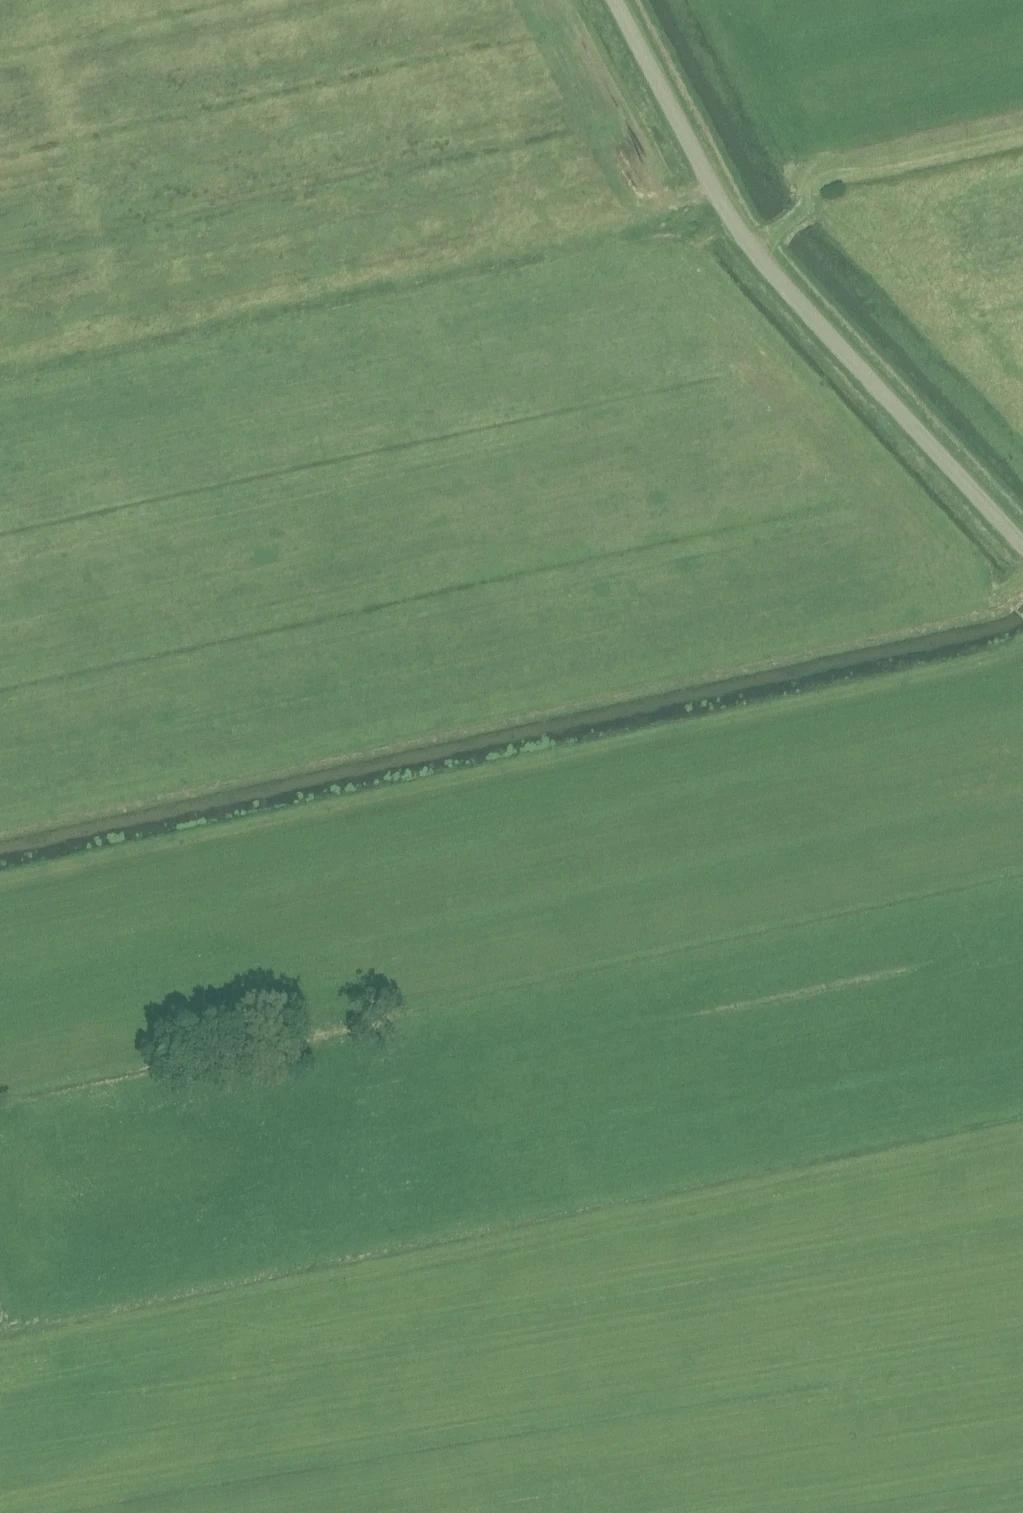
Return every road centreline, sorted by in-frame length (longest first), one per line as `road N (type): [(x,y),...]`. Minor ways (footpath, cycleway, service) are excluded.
road 1 (unclassified): [(1022,546),(755,253),(612,0)]

